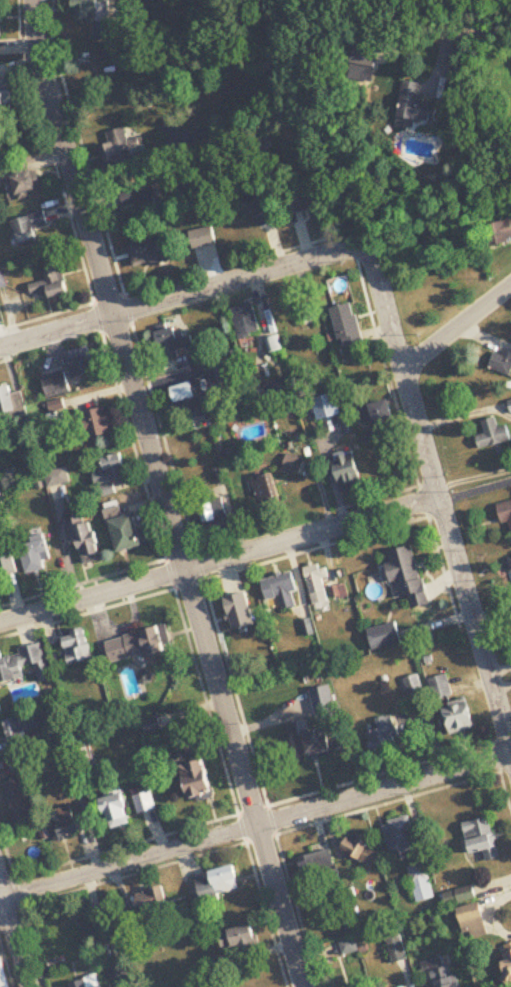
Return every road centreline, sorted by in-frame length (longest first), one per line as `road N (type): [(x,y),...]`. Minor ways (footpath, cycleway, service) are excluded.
road 1 (residential): [(304,986),(39,55),(35,0)]
road 2 (residential): [(0,898),(510,754)]
road 3 (residential): [(407,377),(373,264),(356,251),(0,348)]
road 4 (residential): [(0,623),(437,497)]
road 5 (residential): [(510,751),(407,377)]
road 6 (residential): [(407,377),(510,294)]

